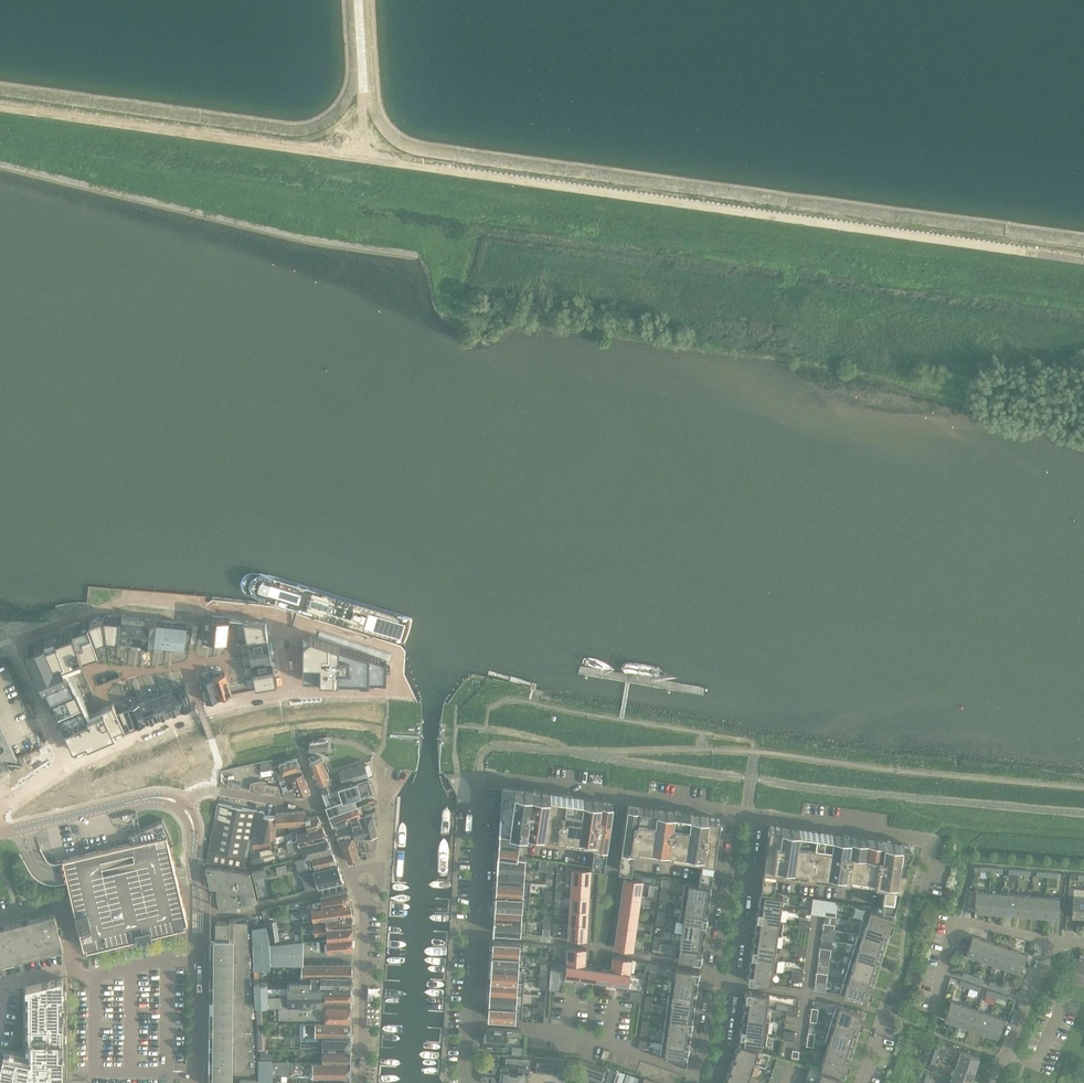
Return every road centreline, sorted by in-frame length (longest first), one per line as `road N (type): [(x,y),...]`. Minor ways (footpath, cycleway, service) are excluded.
road 1 (residential): [(72,768),(252,699),(320,688),(389,691)]
road 2 (residential): [(470,1082),(480,775)]
road 3 (residential): [(363,1082),(364,913),(354,883)]
road 4 (residential): [(1055,941),(956,921),(934,1011)]
road 5 (residential): [(935,853),(928,839),(756,814)]
road 6 (tertiary): [(0,832),(149,798),(181,805)]
road 7 (residential): [(697,1075),(582,1035),(522,1024)]
road 8 (track): [(931,840),(951,825),(1083,836)]
road 9 (tertiary): [(198,956),(195,830),(181,805)]
road 10 (residential): [(993,1082),(1055,941)]
road 11 (residential): [(354,883),(376,875),(383,859),(387,791),(375,758)]
road 12 (residential): [(622,795),(480,775)]
road 13 (residential): [(75,963),(92,977),(198,956)]
road 14 (tertiary): [(197,1082),(198,956)]
road 15 (residential): [(0,915),(59,902),(75,963)]
road 16 (unclassified): [(298,804),(214,791),(181,805)]

